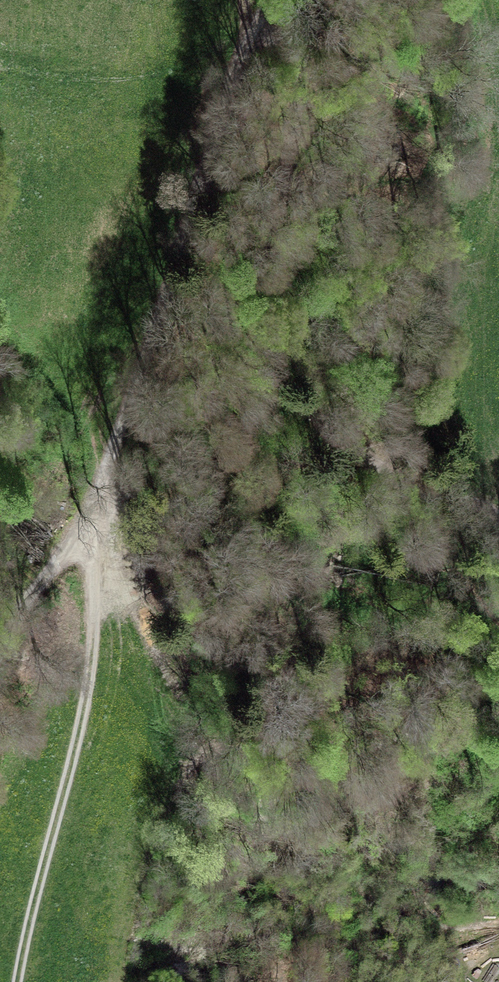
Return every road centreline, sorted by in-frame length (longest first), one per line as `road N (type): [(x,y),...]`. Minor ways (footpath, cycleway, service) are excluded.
road 1 (track): [(242,28),(132,351),(112,480),(0,651)]
road 2 (track): [(242,28),(273,53),(288,96),(272,243),(290,335),(331,427),(367,464),(498,521)]
road 3 (track): [(112,480),(74,764),(18,981)]

